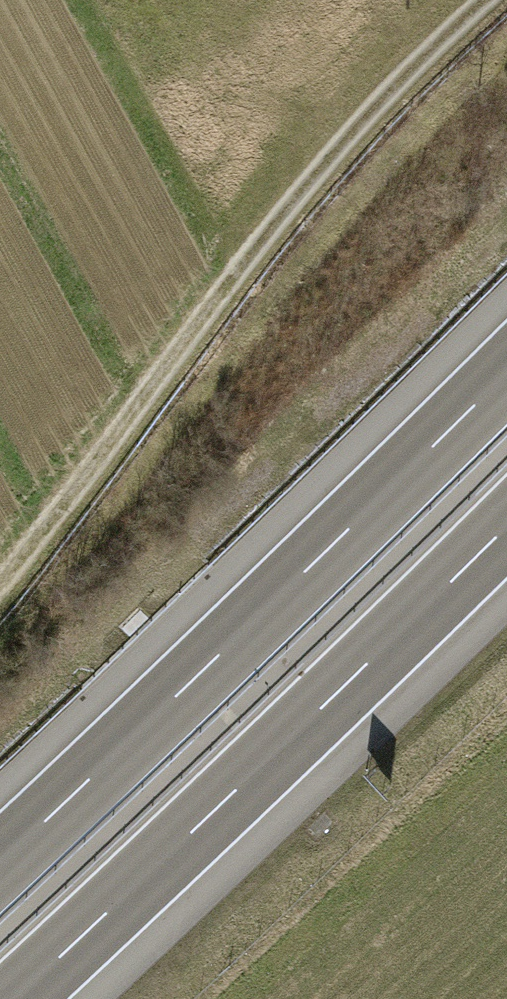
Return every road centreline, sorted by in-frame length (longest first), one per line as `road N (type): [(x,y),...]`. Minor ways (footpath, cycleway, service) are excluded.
road 1 (track): [(490,0),(377,98),(0,567)]
road 2 (motorway): [(506,373),(0,863)]
road 3 (motorway): [(15,998),(506,527)]

